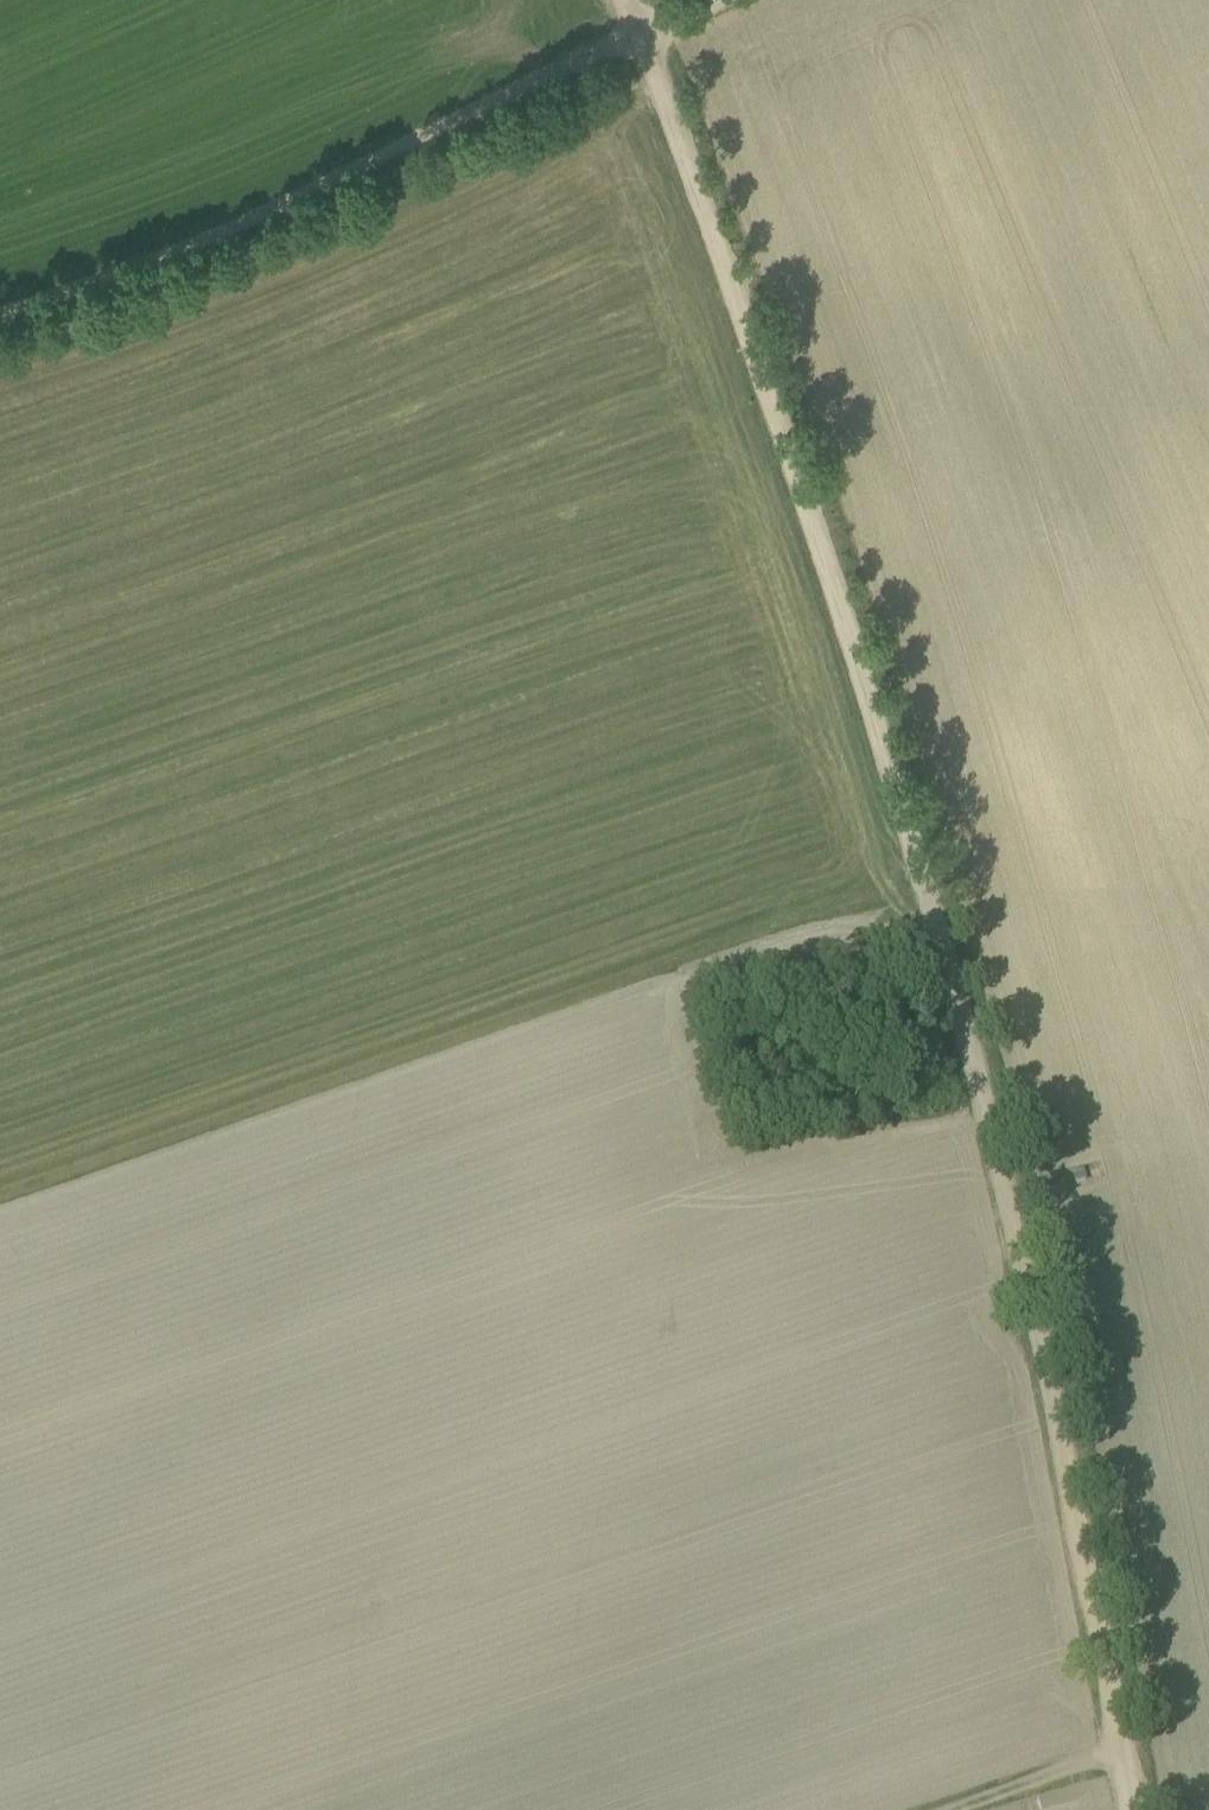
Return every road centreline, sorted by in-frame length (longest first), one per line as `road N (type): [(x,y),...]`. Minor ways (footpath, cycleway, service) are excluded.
road 1 (track): [(1143,1809),(993,1091),(864,685),(633,23)]
road 2 (track): [(633,23),(142,263),(0,311)]

